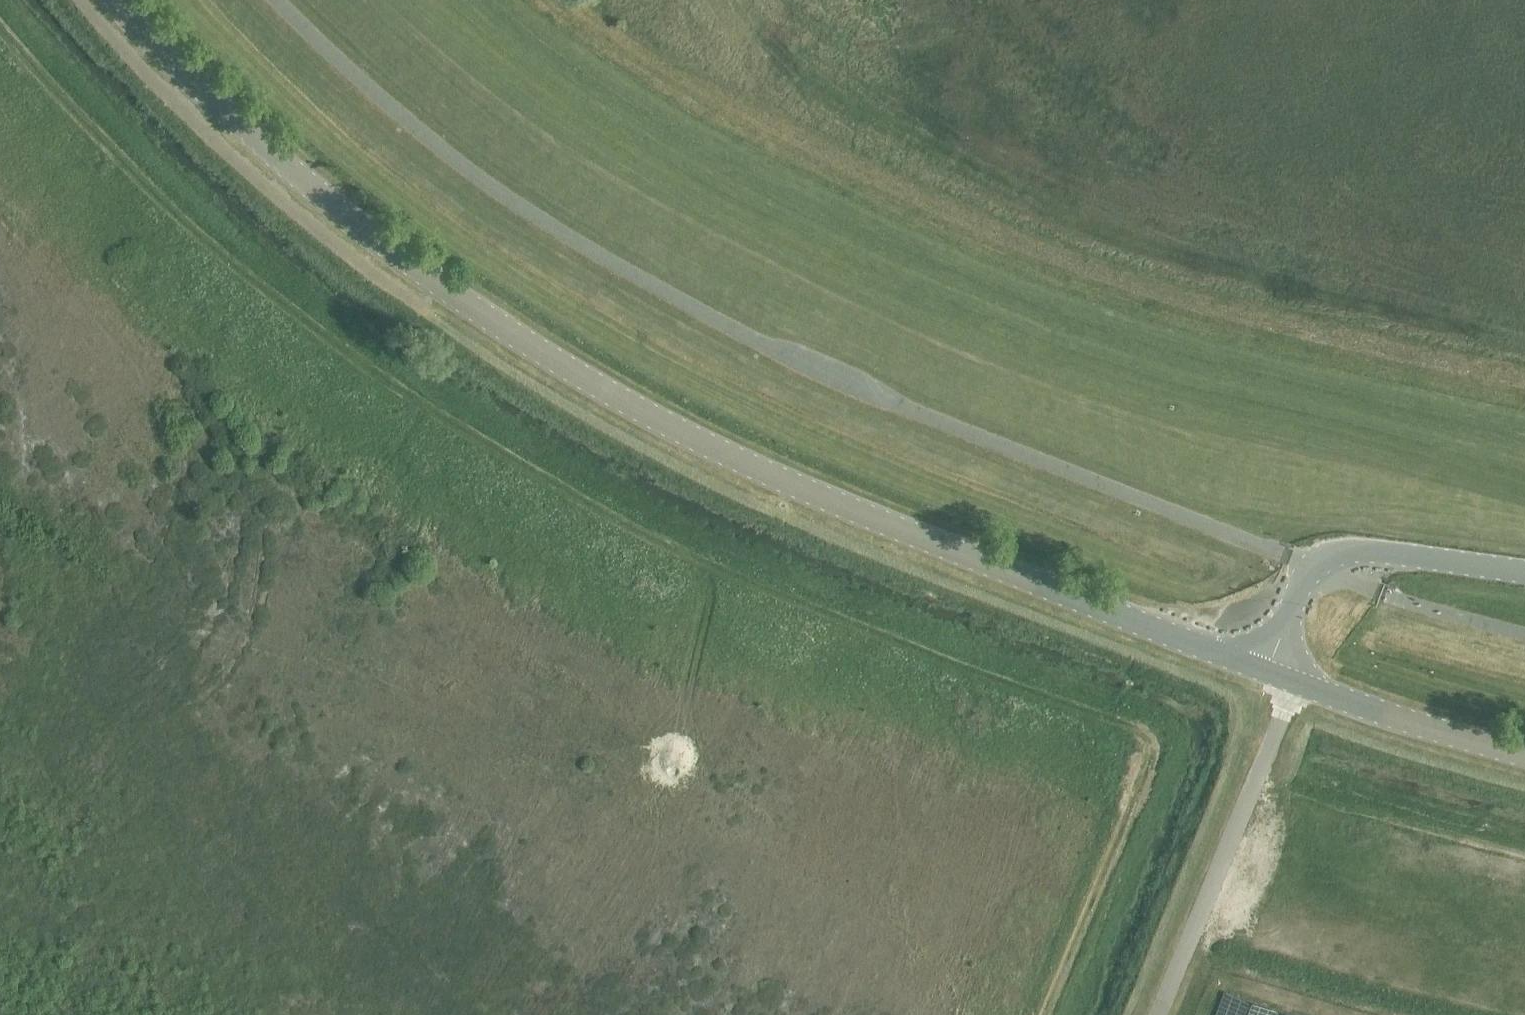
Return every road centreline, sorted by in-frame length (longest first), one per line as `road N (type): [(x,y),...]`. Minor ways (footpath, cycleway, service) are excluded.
road 1 (tertiary): [(122,0),(281,161),(544,360),(752,467),(1282,678)]
road 2 (tertiary): [(1524,754),(1282,678)]

